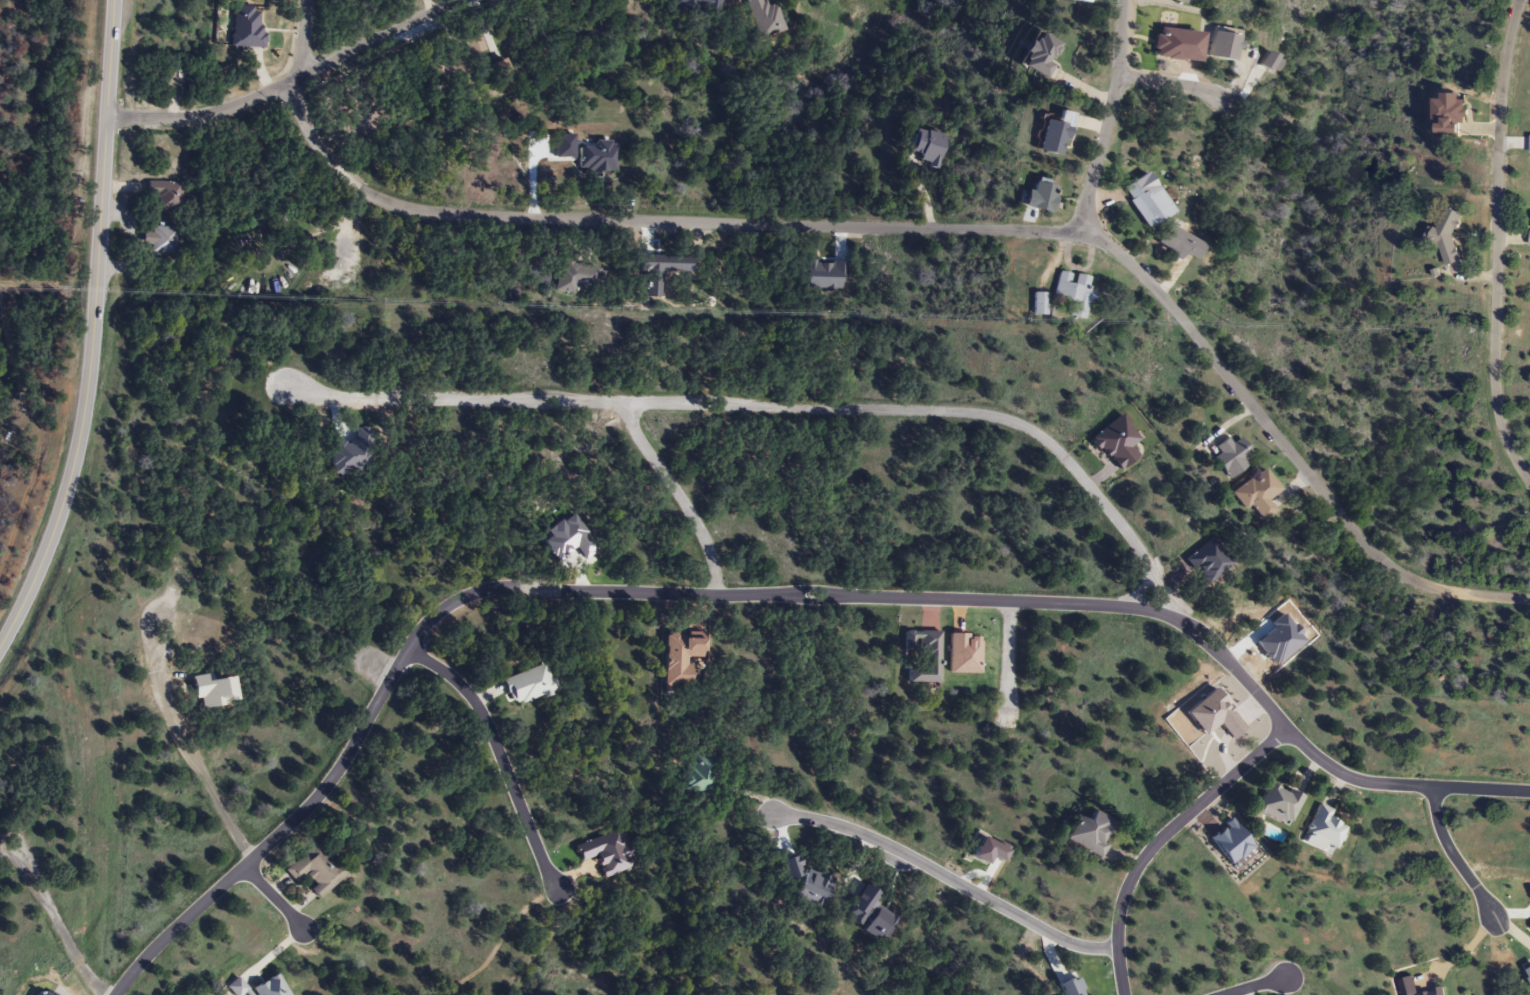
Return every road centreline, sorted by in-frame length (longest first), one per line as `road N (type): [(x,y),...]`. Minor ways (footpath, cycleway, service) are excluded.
road 1 (residential): [(117,994),(143,957),(331,782),(424,629),(459,601),(504,588),(1138,608),(1197,631),(1287,730),(1341,773),(1382,784),(1529,791)]
road 2 (residential): [(1529,600),(1447,593),(1391,568),(1169,303),(1100,241),(1038,232),(434,212),(371,193),(328,159),(298,114),(305,0)]
road 3 (residential): [(1170,615),(1152,572),(1063,457),(1026,427),(981,412),(355,399),(277,382)]
road 4 (tertiary): [(113,0),(84,409),(59,514),(0,644)]
road 5 (residential): [(1529,485),(1504,432),(1492,364),(1500,106),(1520,0)]
road 6 (residential): [(107,115),(194,116),(236,106),(457,0)]
road 7 (residential): [(1116,947),(1063,941),(849,829),(771,814)]
road 8 (residential): [(1287,730),(1158,839),(1133,872),(1116,932),(1124,994)]
road 9 (residential): [(410,646),(476,702),(563,892)]
road 10 (residential): [(1079,236),(1116,75),(1121,0)]
road 11 (residential): [(713,593),(700,529),(641,445),(628,403)]
road 12 (residential): [(1436,786),(1441,837),(1491,915)]

